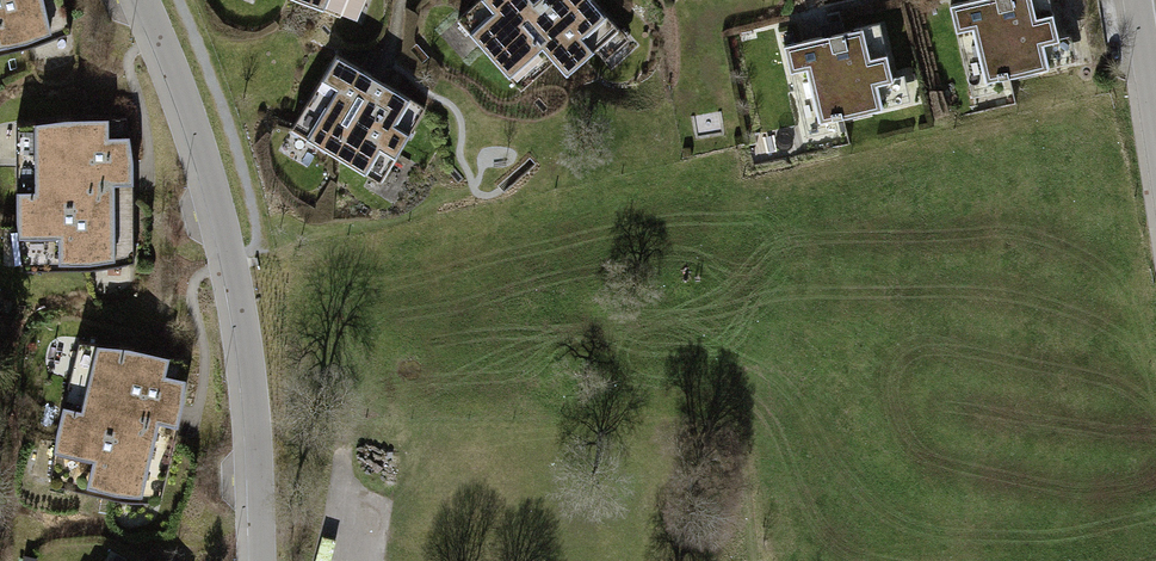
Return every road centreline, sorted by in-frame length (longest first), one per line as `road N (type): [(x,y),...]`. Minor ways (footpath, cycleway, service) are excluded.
road 1 (residential): [(258,560),(238,294),(185,99),(143,0)]

